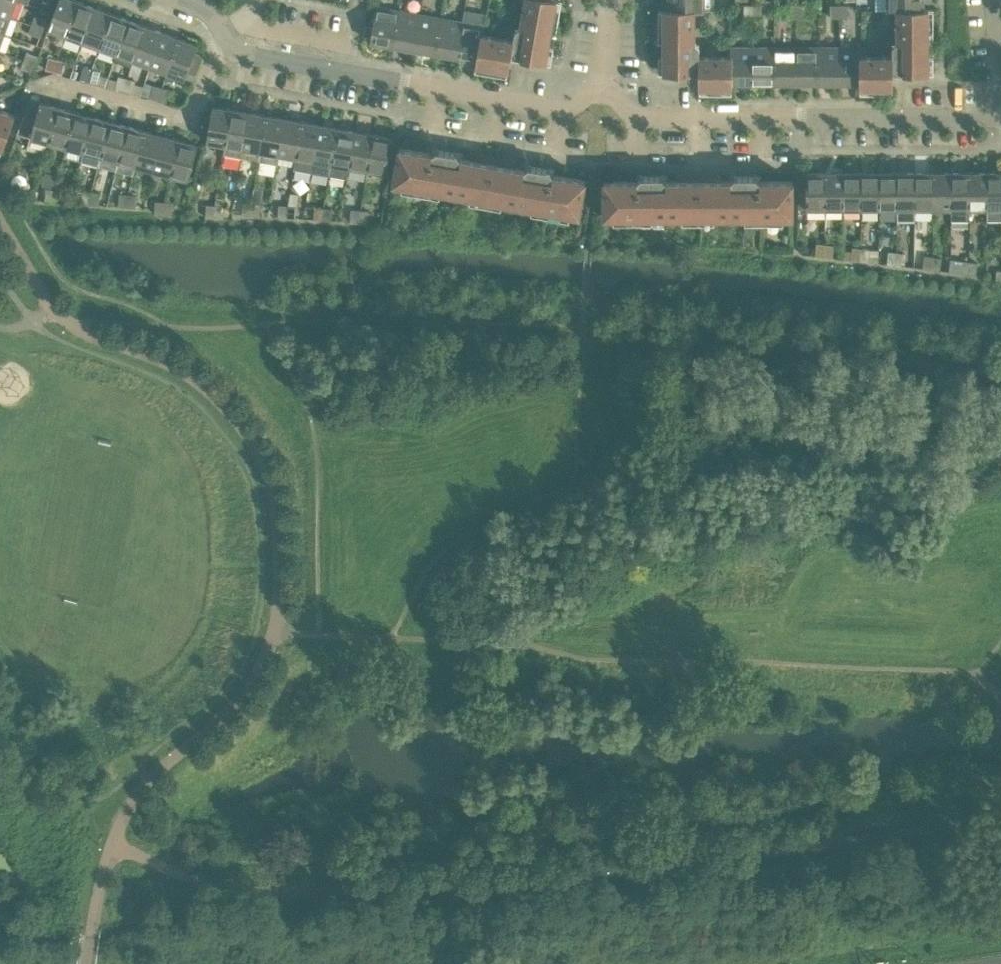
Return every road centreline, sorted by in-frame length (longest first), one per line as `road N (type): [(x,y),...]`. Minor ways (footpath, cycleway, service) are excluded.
road 1 (residential): [(995,111),(638,117),(602,92)]
road 2 (residential): [(602,92),(559,111),(244,53),(228,41)]
road 3 (residential): [(54,80),(184,112),(213,53),(228,41)]

